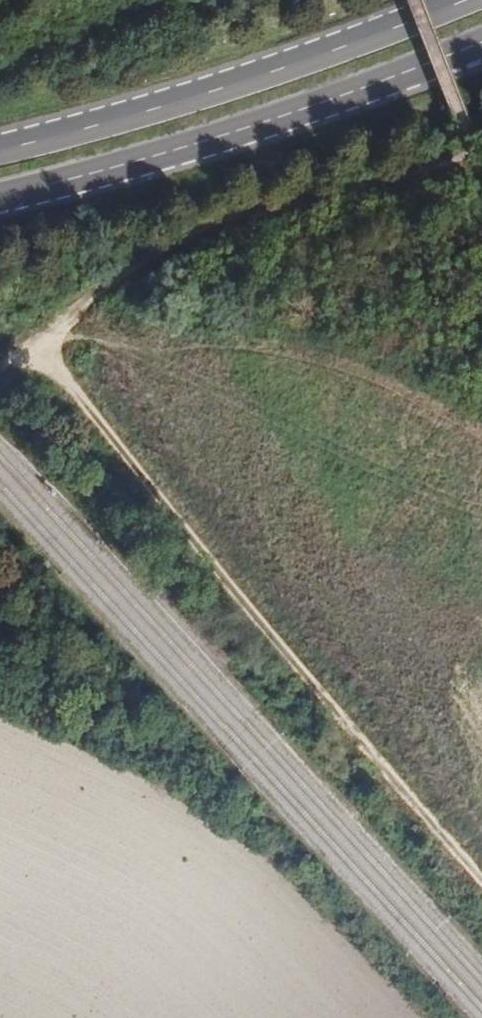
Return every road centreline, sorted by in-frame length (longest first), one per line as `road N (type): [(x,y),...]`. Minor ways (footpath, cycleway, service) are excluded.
road 1 (track): [(37,338),(116,453),(481,879)]
road 2 (track): [(472,147),(468,159),(204,233),(99,288),(0,365)]
road 3 (primary): [(0,196),(365,89),(481,37)]
road 4 (primary): [(472,0),(108,126),(0,152)]

